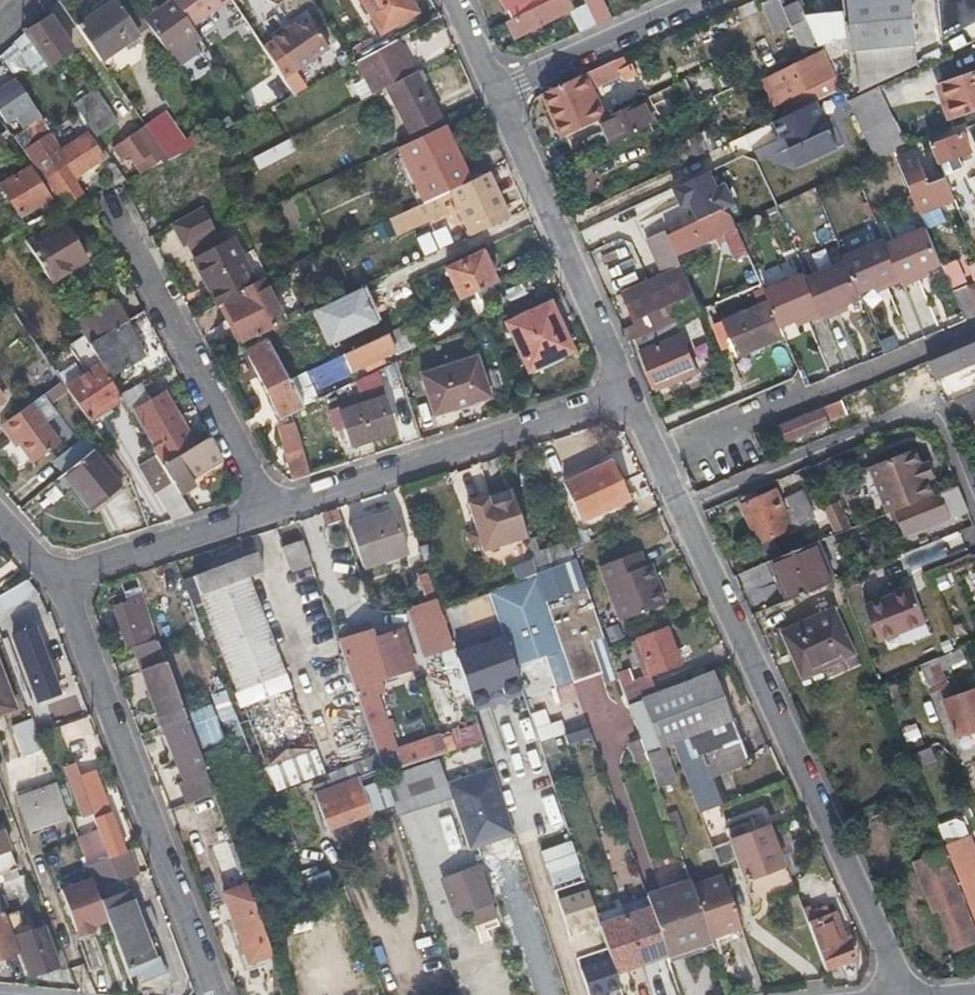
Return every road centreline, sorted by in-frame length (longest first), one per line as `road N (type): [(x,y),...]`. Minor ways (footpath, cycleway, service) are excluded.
road 1 (residential): [(657,451),(904,992)]
road 2 (residential): [(48,583),(214,994)]
road 3 (residential): [(274,509),(630,393)]
road 4 (residential): [(97,194),(274,509)]
road 5 (residential): [(974,325),(657,451)]
road 6 (residential): [(498,95),(630,393)]
road 7 (residential): [(48,583),(274,509)]
road 8 (residential): [(701,0),(498,95)]

